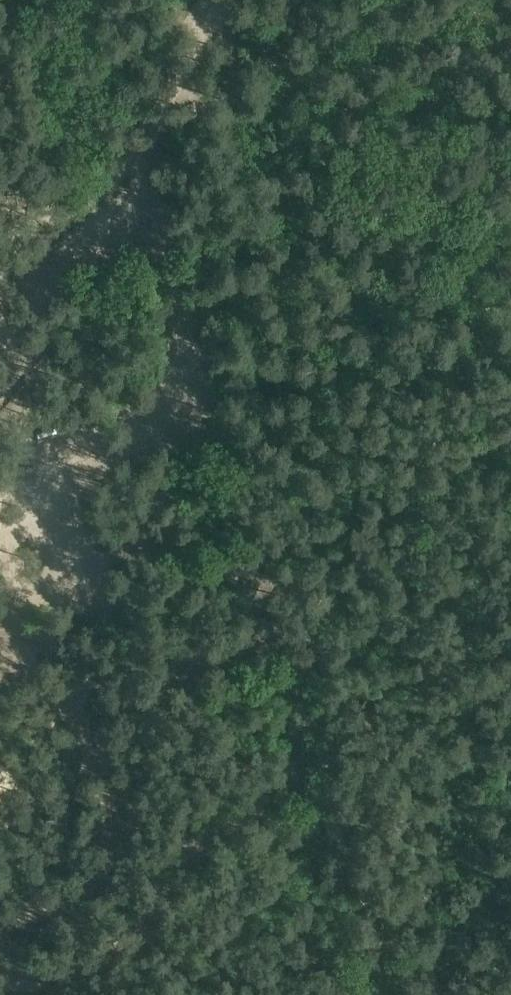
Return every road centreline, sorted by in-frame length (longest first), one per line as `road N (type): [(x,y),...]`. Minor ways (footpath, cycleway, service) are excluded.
road 1 (track): [(115,176),(168,265),(187,331),(177,404),(44,468),(0,459)]
road 2 (track): [(0,265),(156,138),(201,27),(223,0)]
road 3 (track): [(0,539),(40,537),(141,555),(196,575)]
road 4 (track): [(8,624),(14,565),(0,490)]

